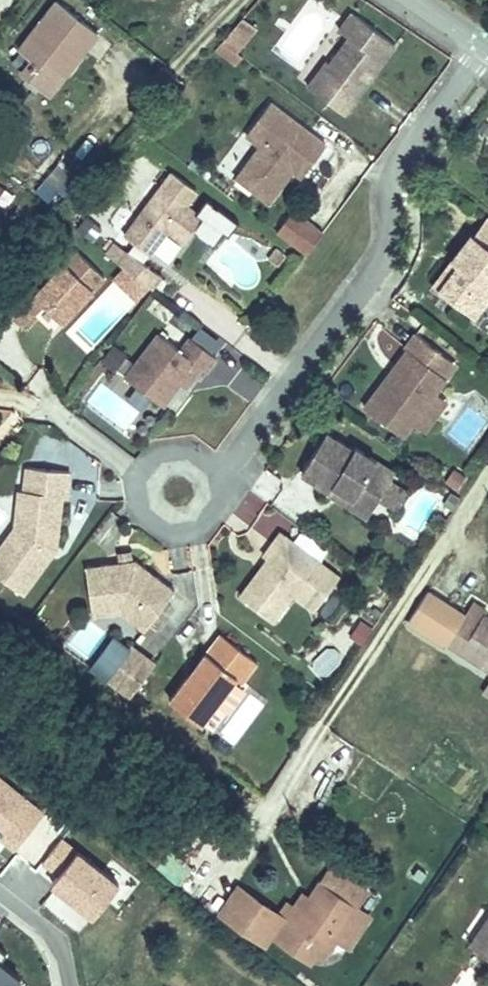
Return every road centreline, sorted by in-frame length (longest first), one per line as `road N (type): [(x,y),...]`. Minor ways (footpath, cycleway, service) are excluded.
road 1 (residential): [(486,44),(403,159),(379,264),(232,462),(216,467)]
road 2 (residential): [(216,467),(189,448),(167,449),(142,470),(139,502),(159,527),(190,531),(216,513),(222,482)]
road 3 (residential): [(69,985),(51,931),(0,891)]

